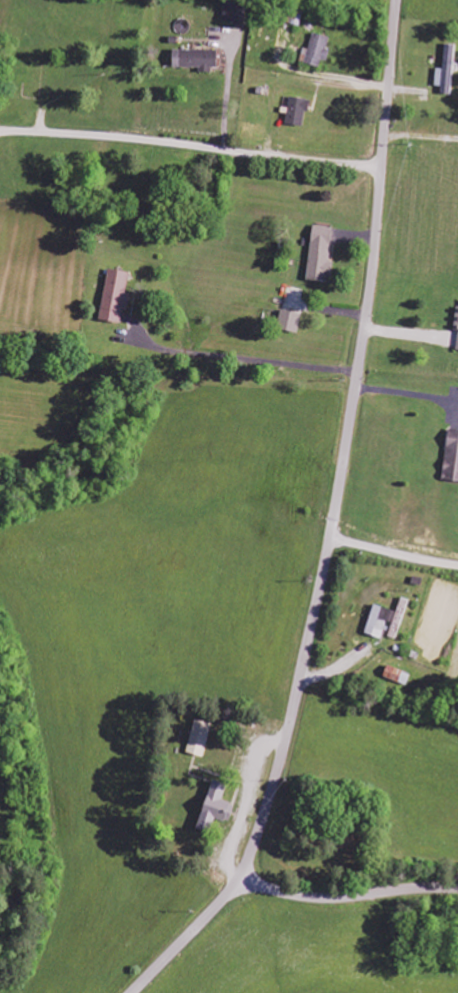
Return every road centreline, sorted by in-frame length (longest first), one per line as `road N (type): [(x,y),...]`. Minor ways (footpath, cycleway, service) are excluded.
road 1 (residential): [(398,0),(370,289),(287,741),(239,877),(132,992)]
road 2 (residential): [(381,169),(0,130)]
road 3 (residential): [(457,889),(316,897),(239,877)]

